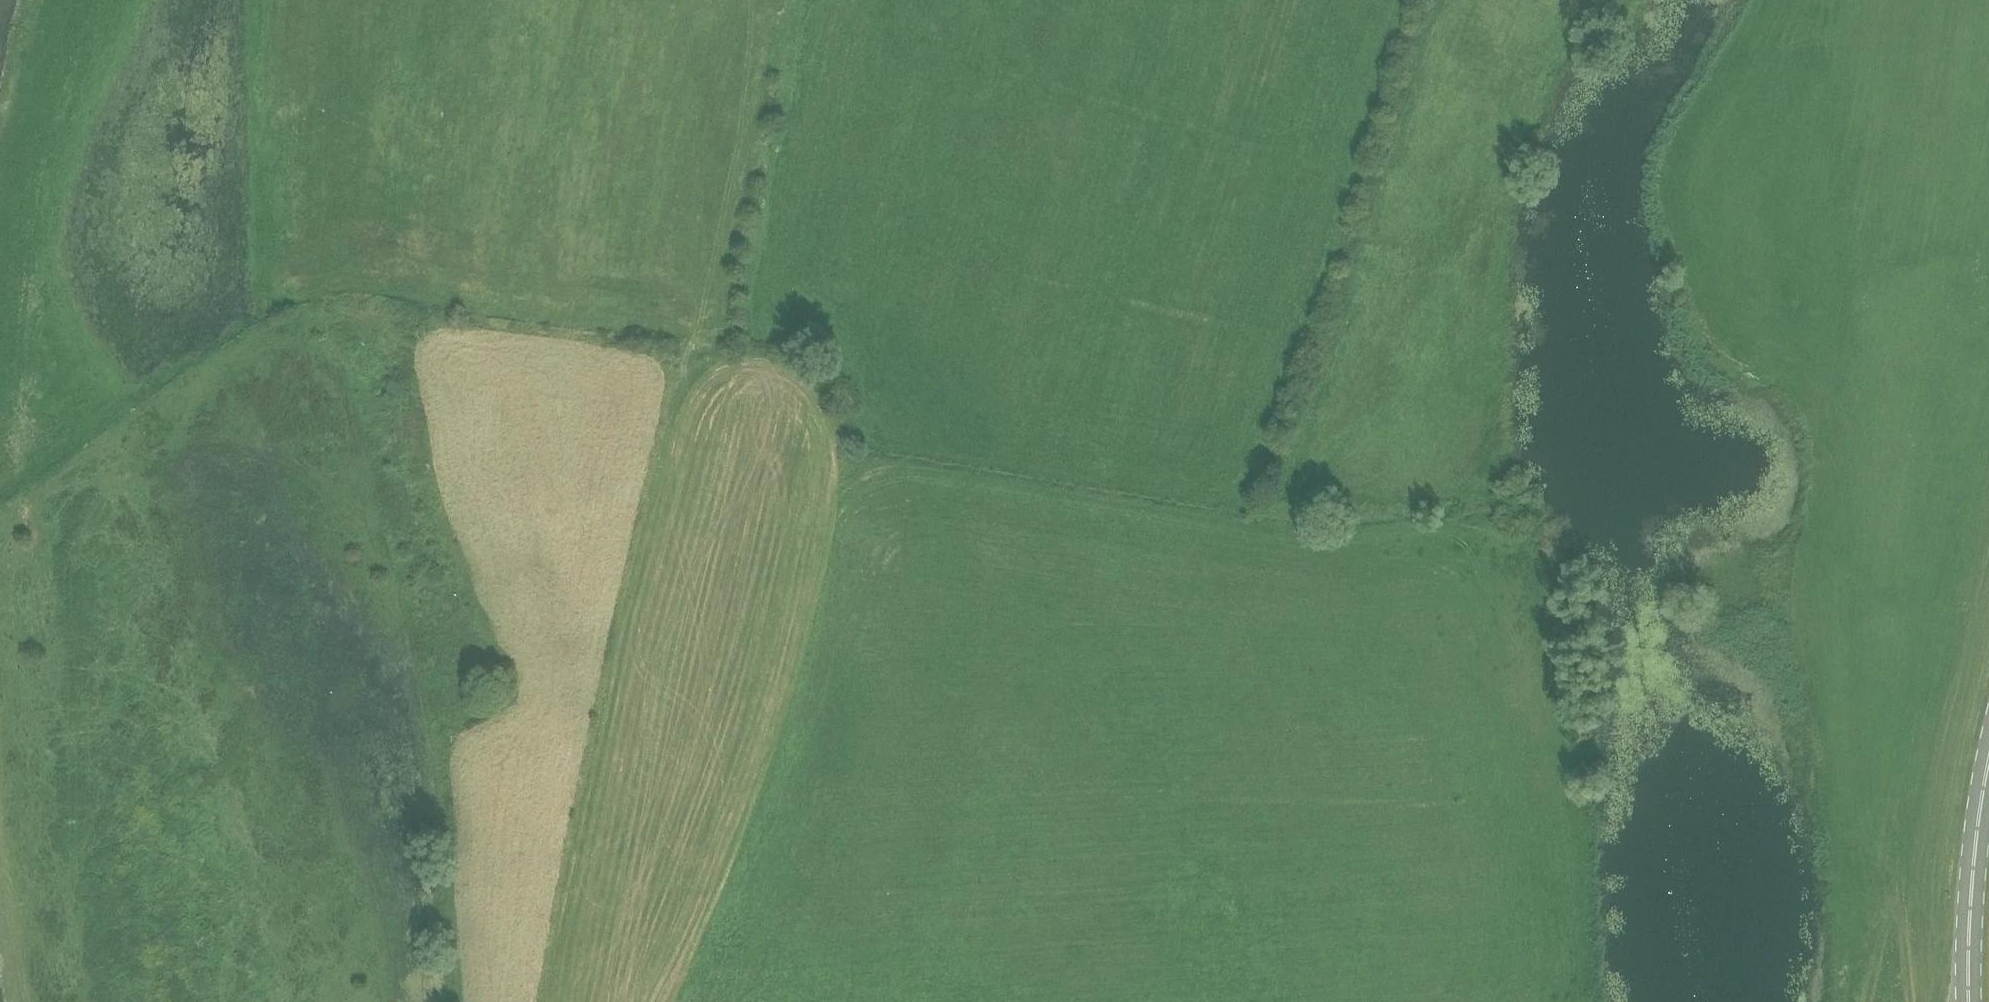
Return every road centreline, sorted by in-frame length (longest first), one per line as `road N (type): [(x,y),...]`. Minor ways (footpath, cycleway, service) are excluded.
road 1 (primary): [(1969,1001),(1973,855),(1988,758)]

